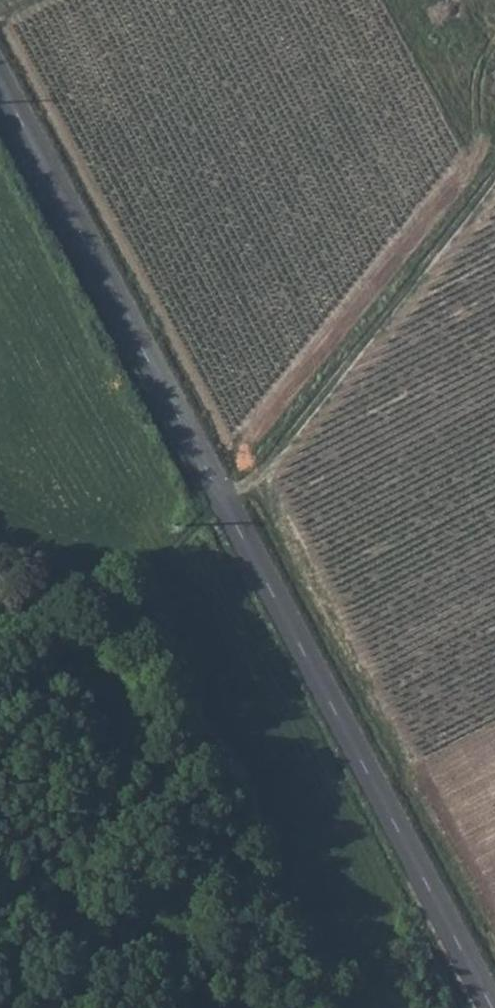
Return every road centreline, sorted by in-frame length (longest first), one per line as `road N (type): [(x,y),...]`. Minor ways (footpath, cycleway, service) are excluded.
road 1 (tertiary): [(488,1007),(0,89)]
road 2 (track): [(220,504),(279,455),(494,182)]
road 3 (track): [(220,504),(146,588),(58,648)]

